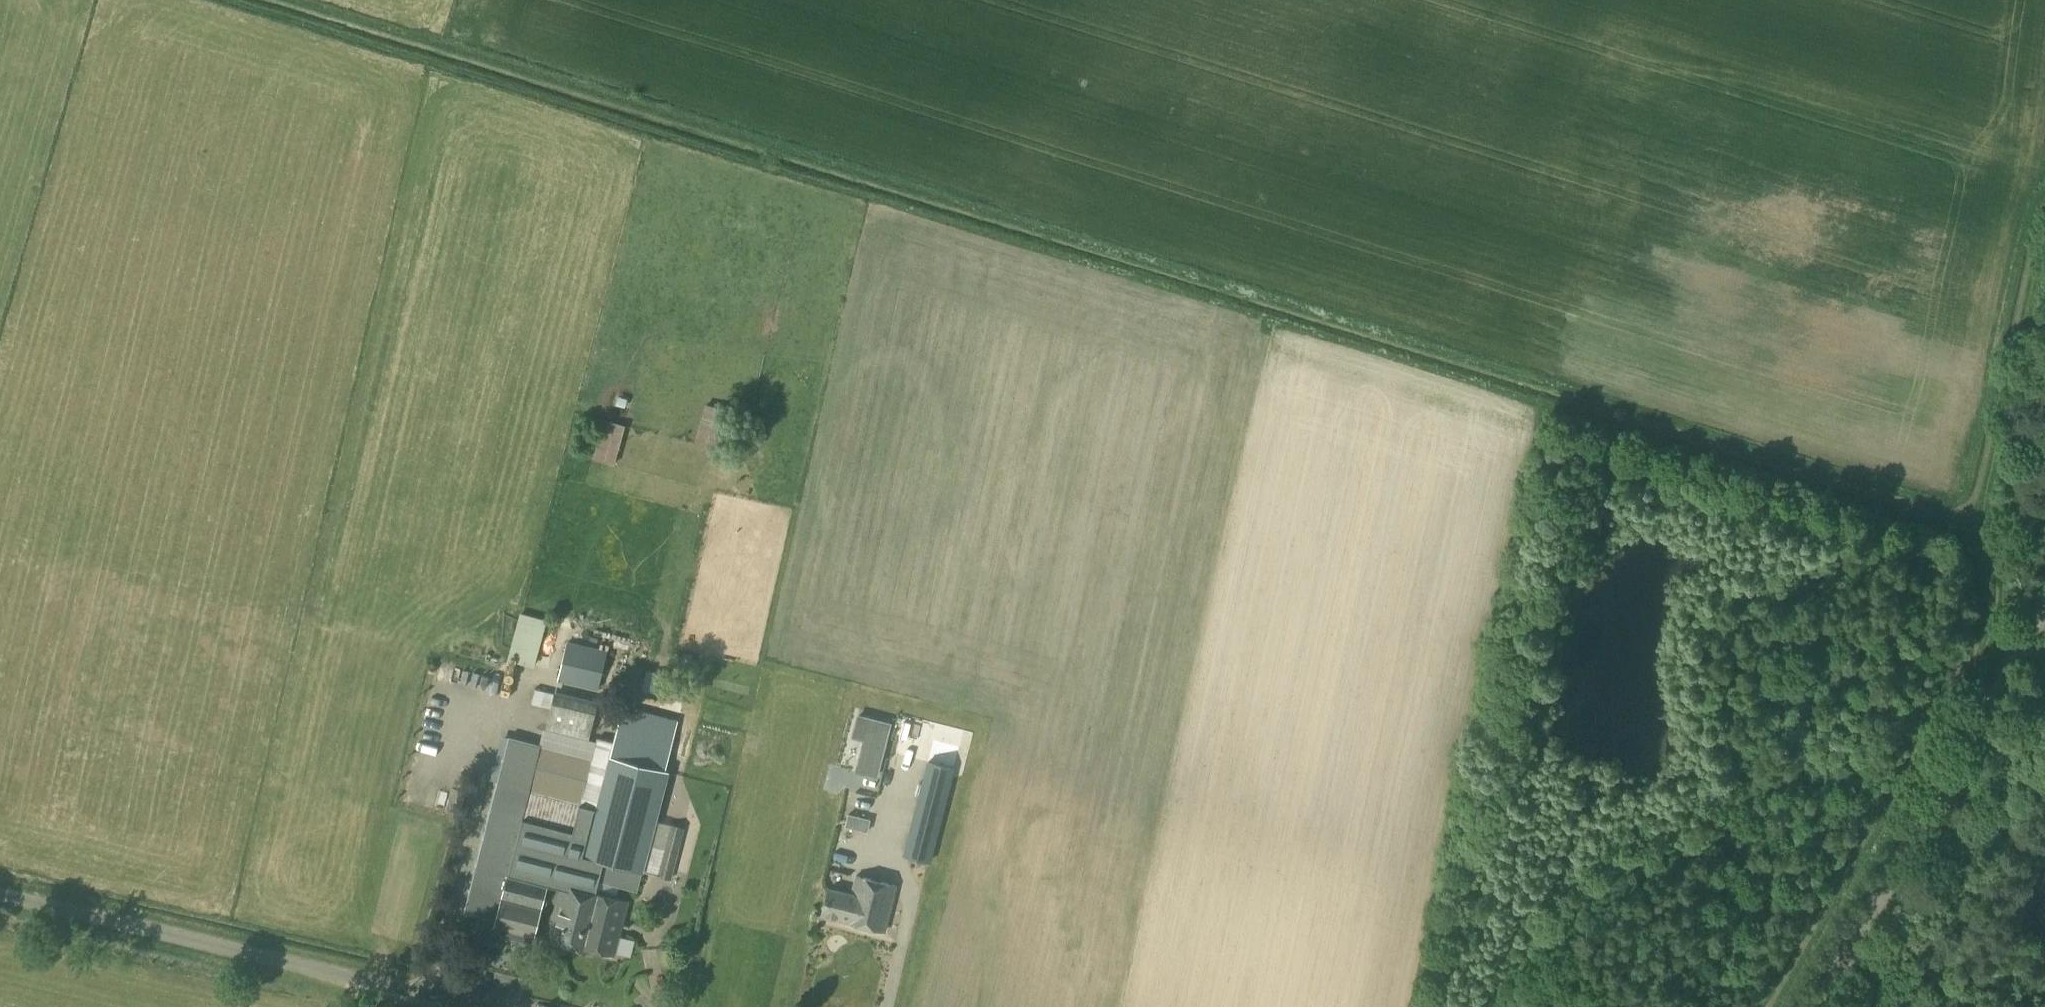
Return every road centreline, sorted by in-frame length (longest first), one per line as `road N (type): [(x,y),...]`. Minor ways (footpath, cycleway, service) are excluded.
road 1 (unclassified): [(488,1006),(0,892)]
road 2 (unclassified): [(1812,1006),(2044,613)]

